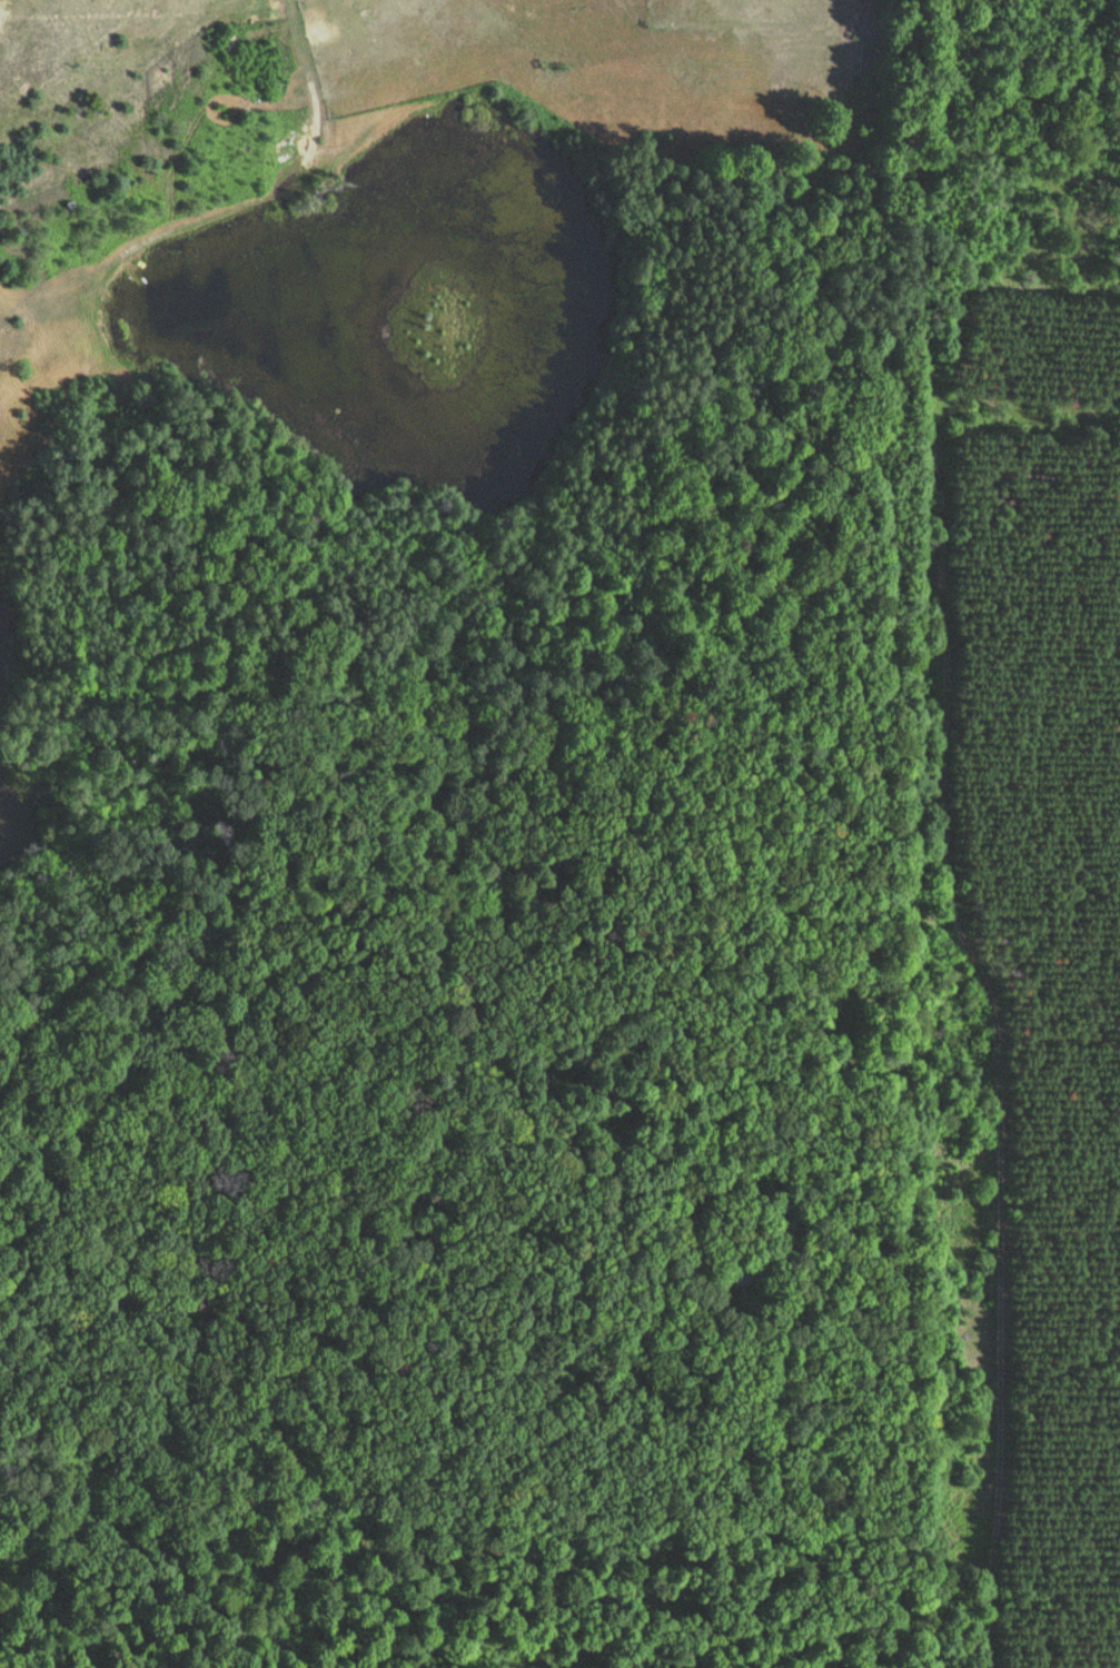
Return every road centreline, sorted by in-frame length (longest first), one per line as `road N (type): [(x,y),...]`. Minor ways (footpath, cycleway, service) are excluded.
road 1 (track): [(1014,1667),(1021,1626),(1002,1069),(950,932),(909,865),(911,0)]

